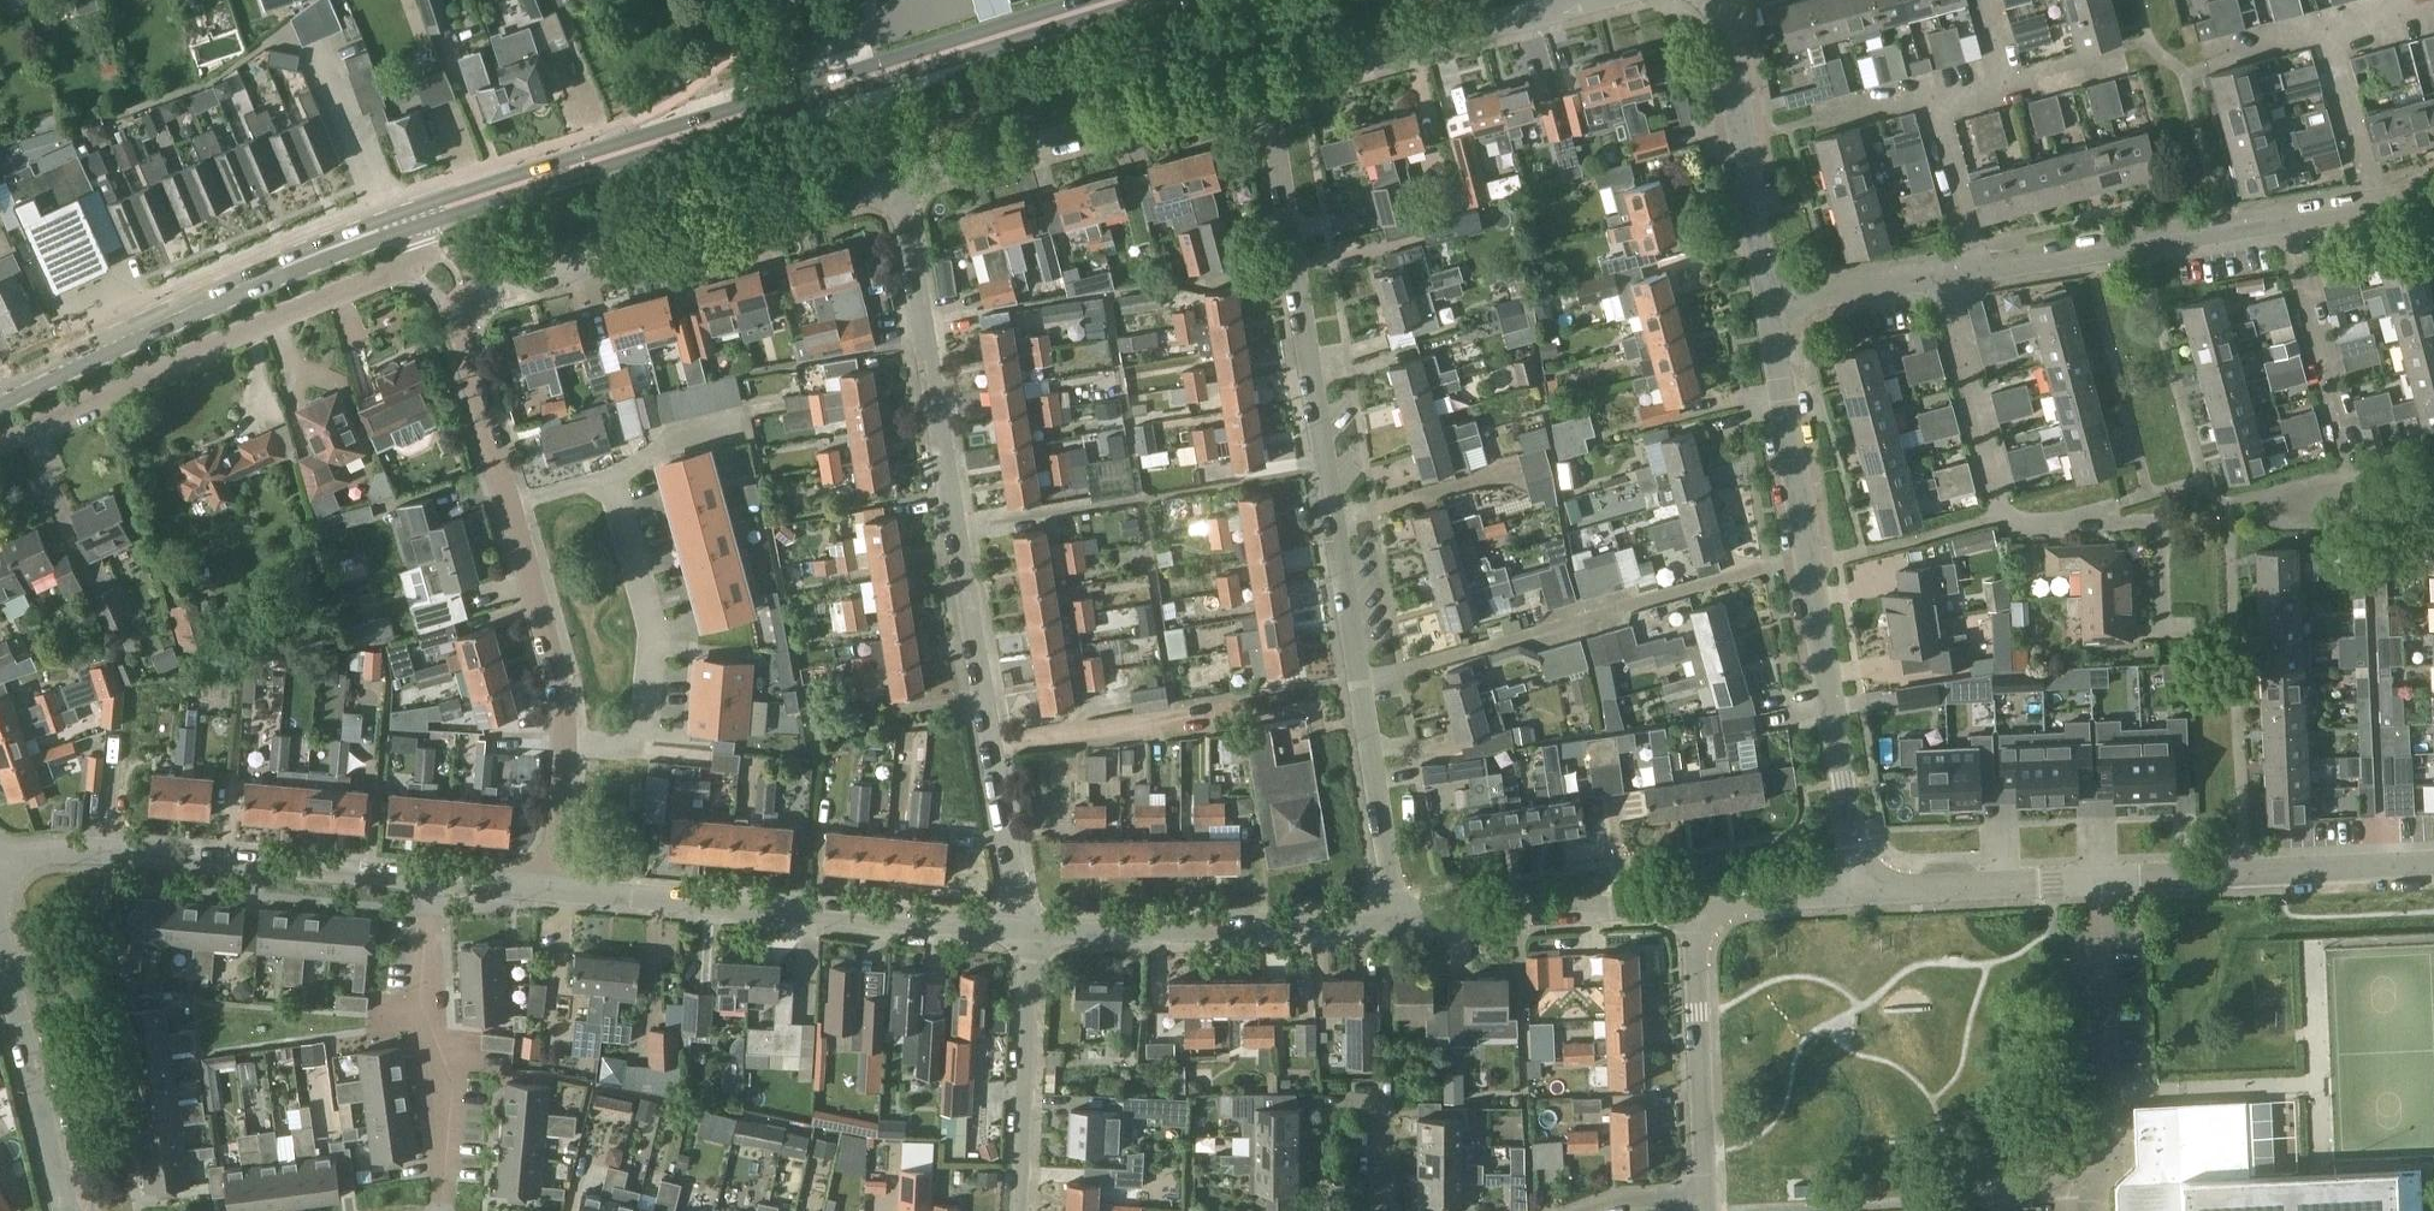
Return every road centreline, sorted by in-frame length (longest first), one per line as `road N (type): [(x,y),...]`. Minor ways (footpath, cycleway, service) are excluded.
road 1 (residential): [(1399,923),(1267,86)]
road 2 (residential): [(1030,932),(1015,893),(901,182)]
road 3 (tertiary): [(420,215),(1116,0)]
road 4 (residential): [(1767,302),(2433,201)]
road 5 (residential): [(510,506),(458,314),(471,299),(901,182)]
road 6 (residential): [(1860,890),(1767,302)]
road 7 (residential): [(1860,890),(2433,863)]
road 8 (residential): [(0,443),(287,314),(410,273),(426,250),(420,215)]
road 9 (residential): [(555,890),(1030,932)]
road 10 (tertiary): [(0,402),(286,266),(420,215)]
road 11 (residential): [(510,506),(603,480),(656,655),(648,737),(634,745),(564,742)]
road 12 (residential): [(0,854),(424,884)]
road 13 (residential): [(901,182),(1267,86)]
road 14 (residential): [(1030,932),(1399,923)]
road 15 (residential): [(450,1210),(452,1114),(425,991),(424,884)]
road 16 (residential): [(1267,86),(1584,0)]
road 17 (residential): [(1767,302),(1718,0)]
road 18 (residential): [(1399,923),(1695,903)]
road 19 (residential): [(1704,1193),(1695,903)]
road 20 (residential): [(68,1210),(0,931)]
road 21 (residential): [(1016,1210),(1030,932)]
road 22 (residential): [(564,742),(510,506)]
road 23 (residential): [(1695,903),(1860,890)]
road 24 (residential): [(555,890),(564,742)]
road 25 (residential): [(424,884),(555,890)]

